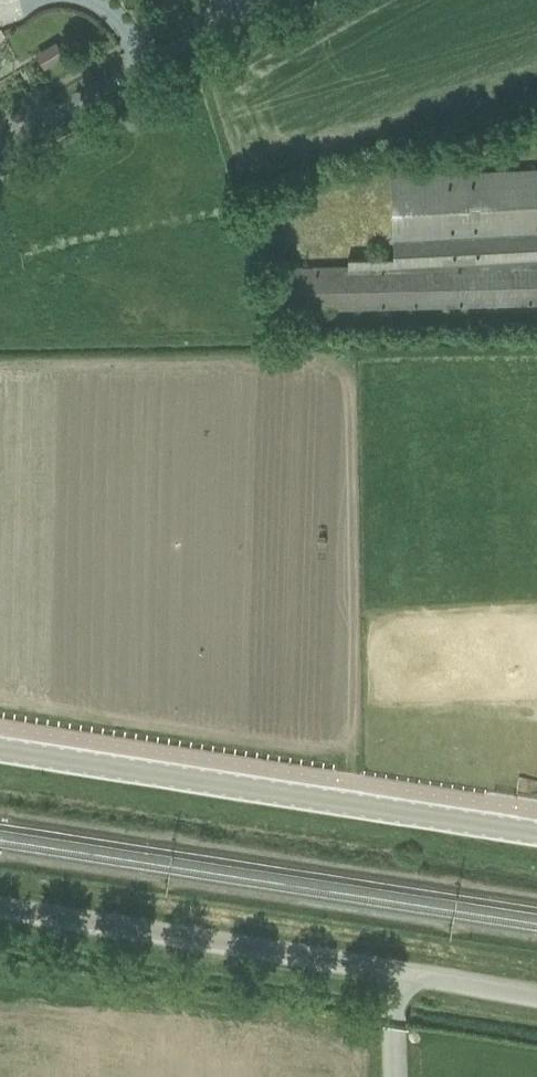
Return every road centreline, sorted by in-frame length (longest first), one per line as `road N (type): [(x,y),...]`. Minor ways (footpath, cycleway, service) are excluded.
road 1 (unclassified): [(536,998),(0,910)]
road 2 (tertiary): [(536,834),(0,751)]
road 3 (unclassified): [(0,148),(261,0)]

